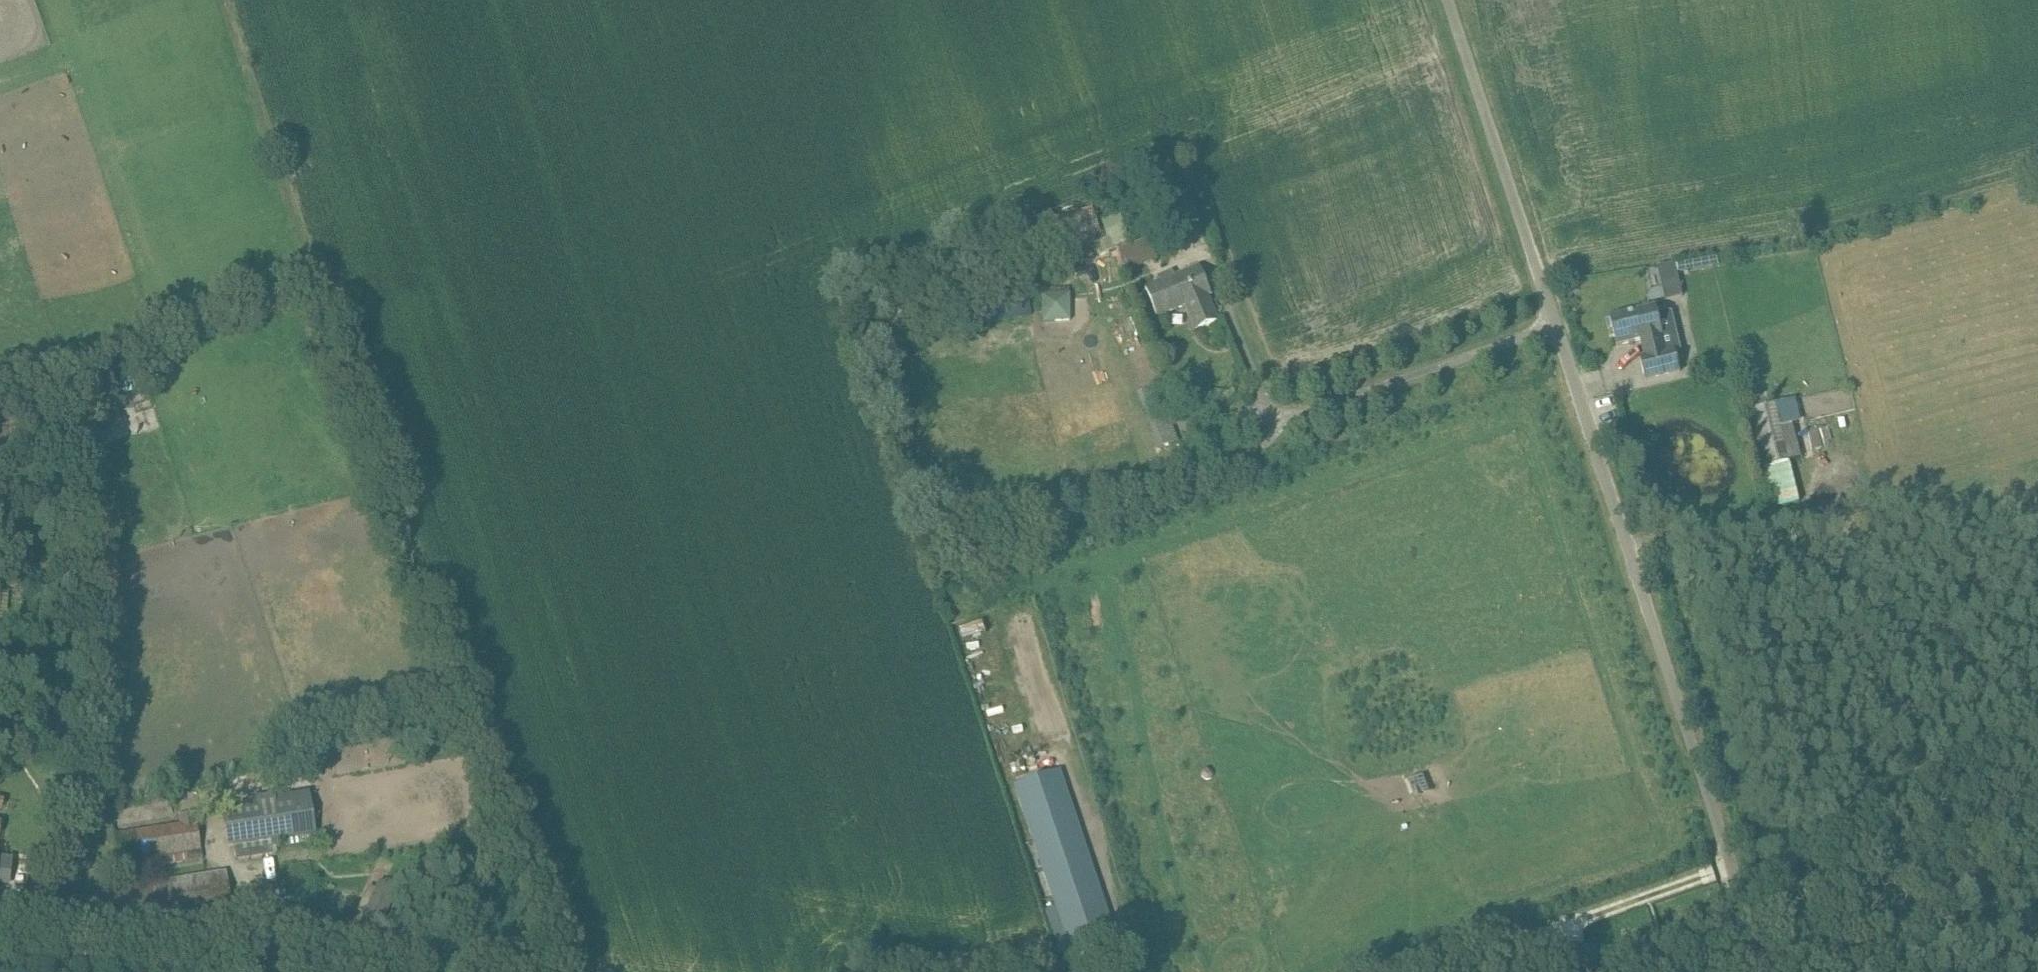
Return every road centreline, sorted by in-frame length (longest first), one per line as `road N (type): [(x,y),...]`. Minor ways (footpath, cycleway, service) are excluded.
road 1 (unclassified): [(1766,971),(1449,0)]

